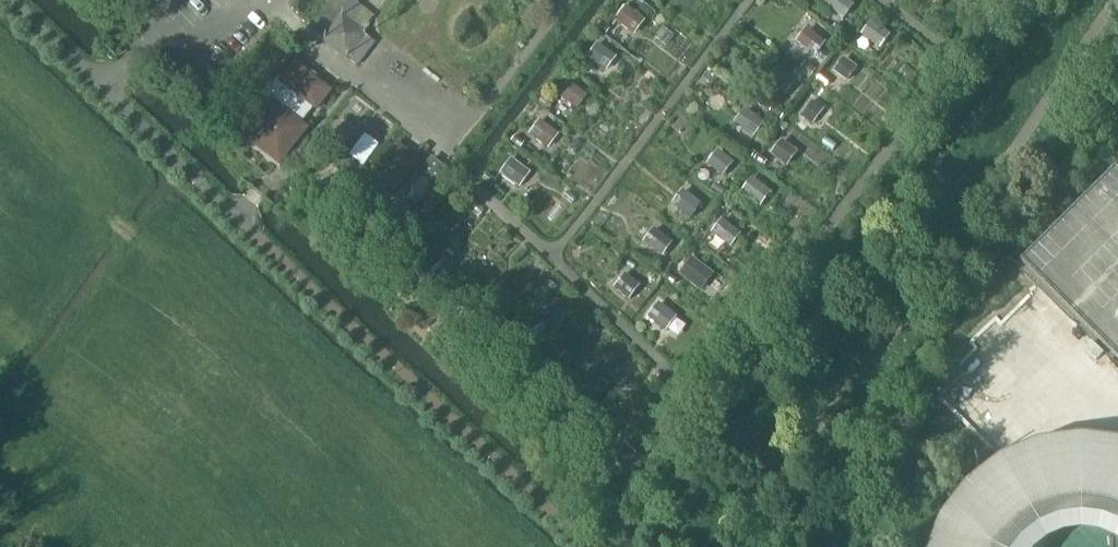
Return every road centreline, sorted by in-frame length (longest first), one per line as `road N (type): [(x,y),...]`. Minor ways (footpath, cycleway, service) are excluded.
road 1 (unclassified): [(14,0),(249,232)]

